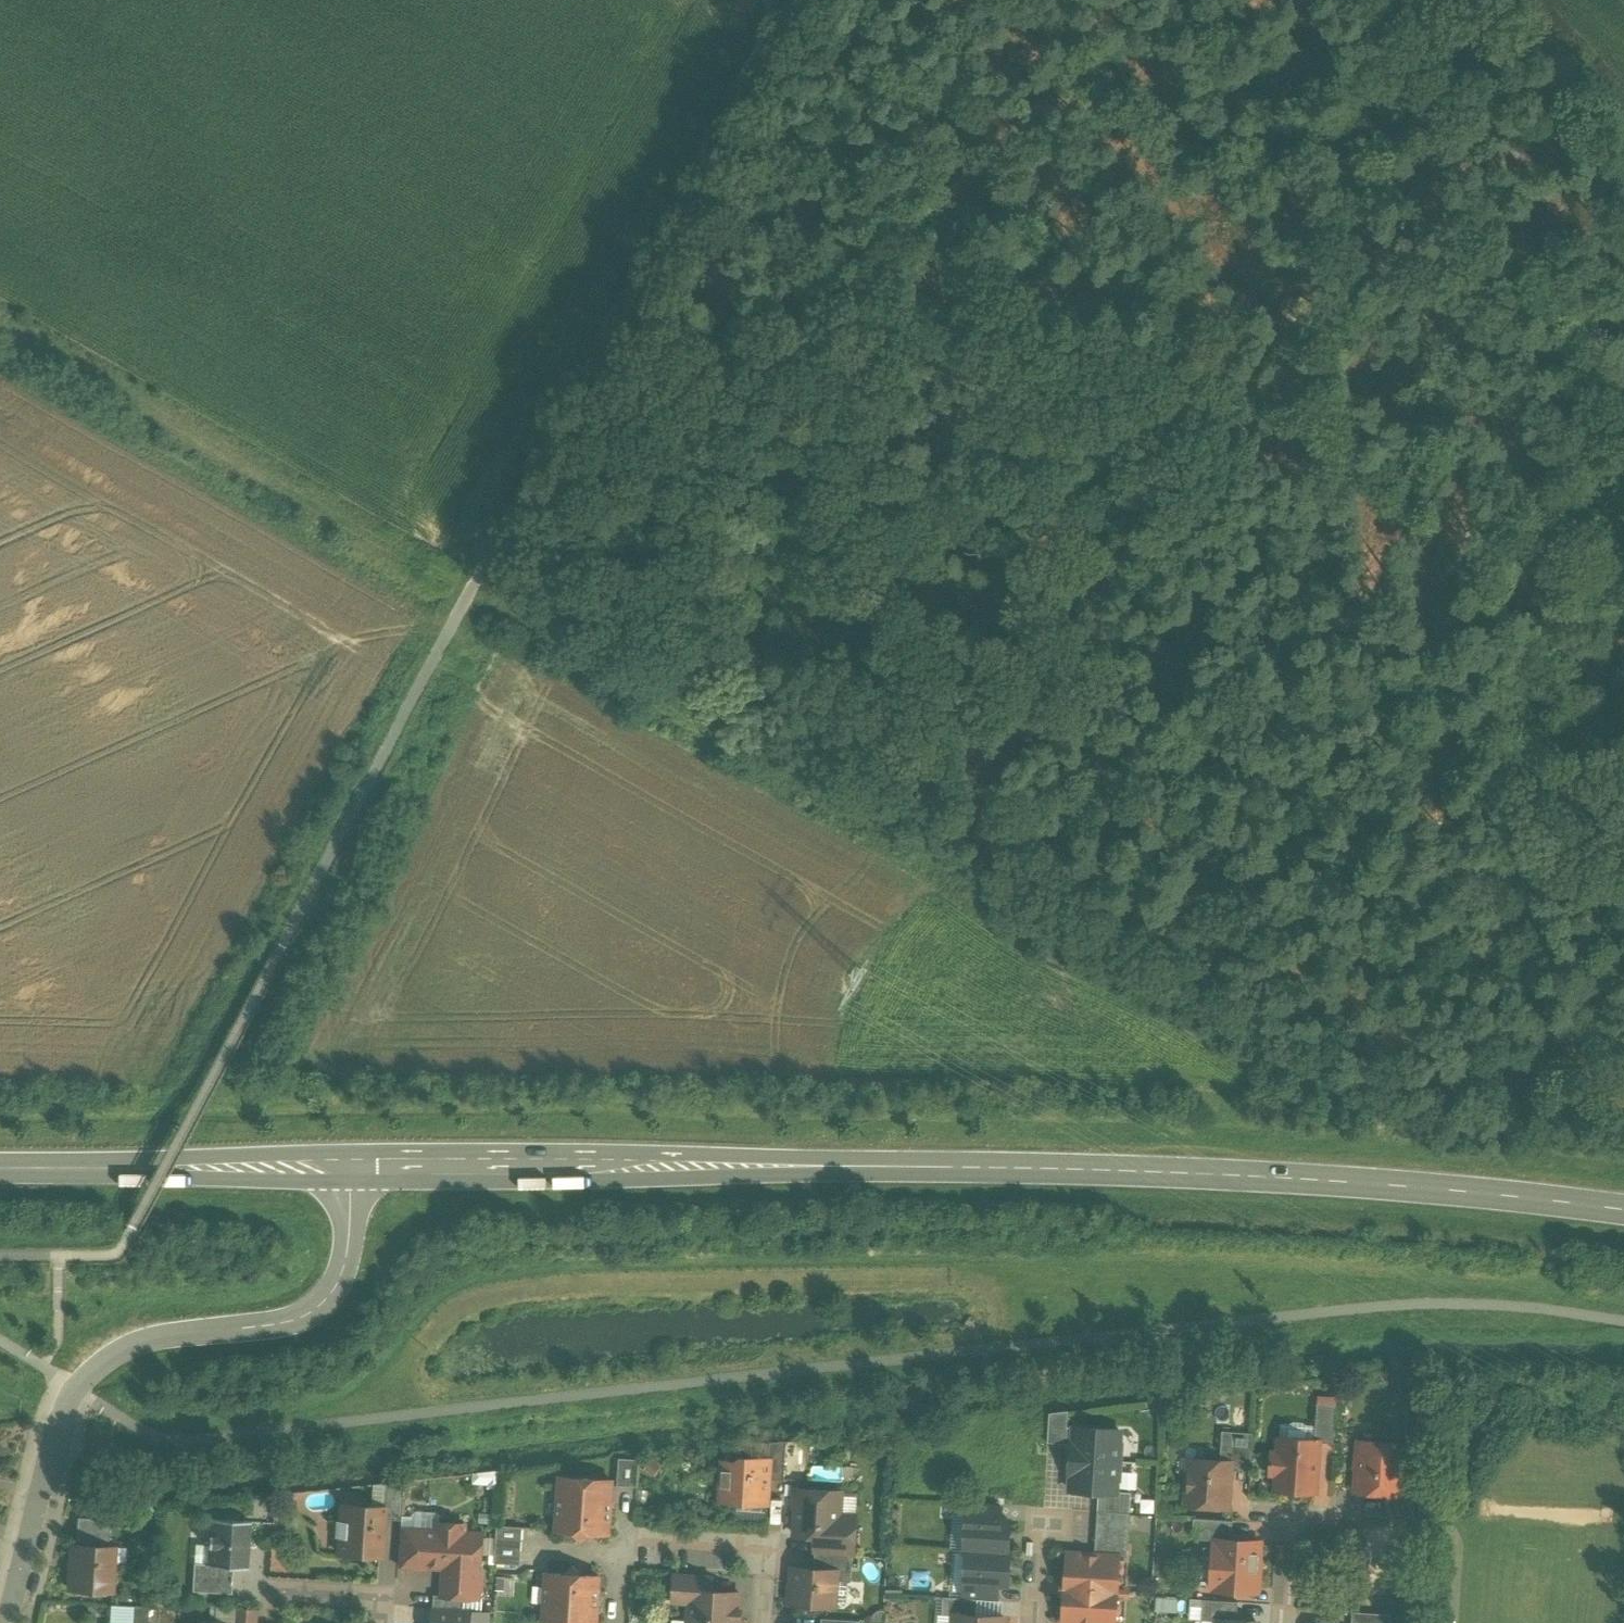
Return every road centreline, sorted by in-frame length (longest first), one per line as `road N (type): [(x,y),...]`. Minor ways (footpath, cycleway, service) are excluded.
road 1 (secondary): [(355,1174),(982,1167),(1303,1180),(1623,1211)]
road 2 (track): [(476,582),(1377,1112)]
road 3 (residential): [(355,1174),(346,1266),(315,1312),(285,1325),(131,1342),(90,1370),(57,1426),(5,1622)]
road 4 (unclassified): [(476,582),(763,0)]
road 5 (secondary): [(0,1169),(355,1174)]
road 6 (residential): [(614,1539),(772,1555),(767,1622)]
road 7 (residential): [(282,1585),(381,1591),(378,1622)]

